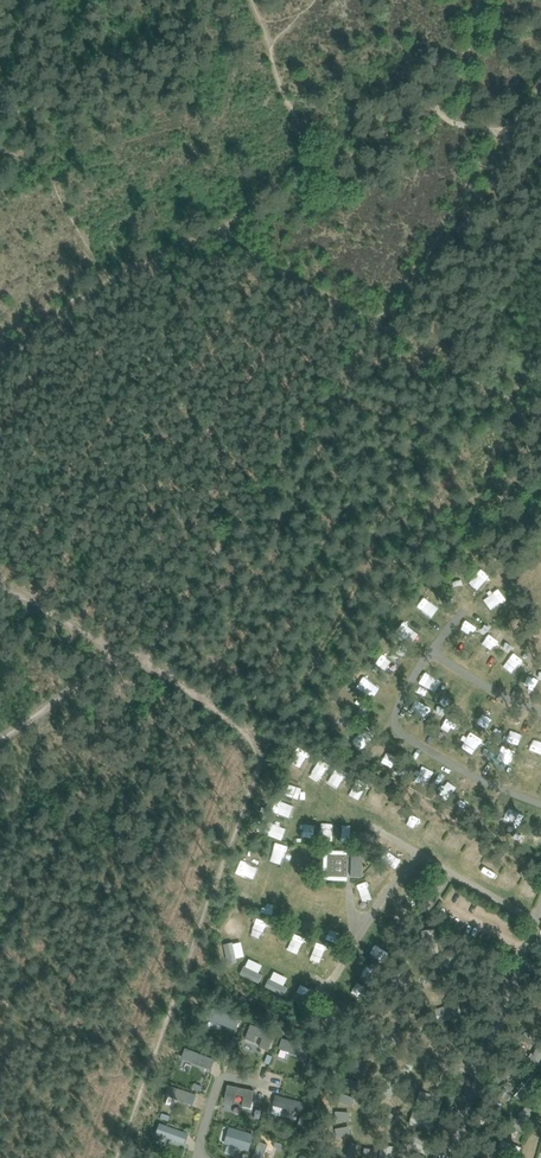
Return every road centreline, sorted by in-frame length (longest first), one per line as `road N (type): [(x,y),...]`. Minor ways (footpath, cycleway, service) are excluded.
road 1 (track): [(537,918),(416,850),(329,992),(332,1013),(403,1039),(431,1068),(475,1082)]
road 2 (track): [(131,661),(366,327)]
road 3 (track): [(449,1157),(521,959),(540,971)]
road 4 (track): [(366,327),(540,420)]

